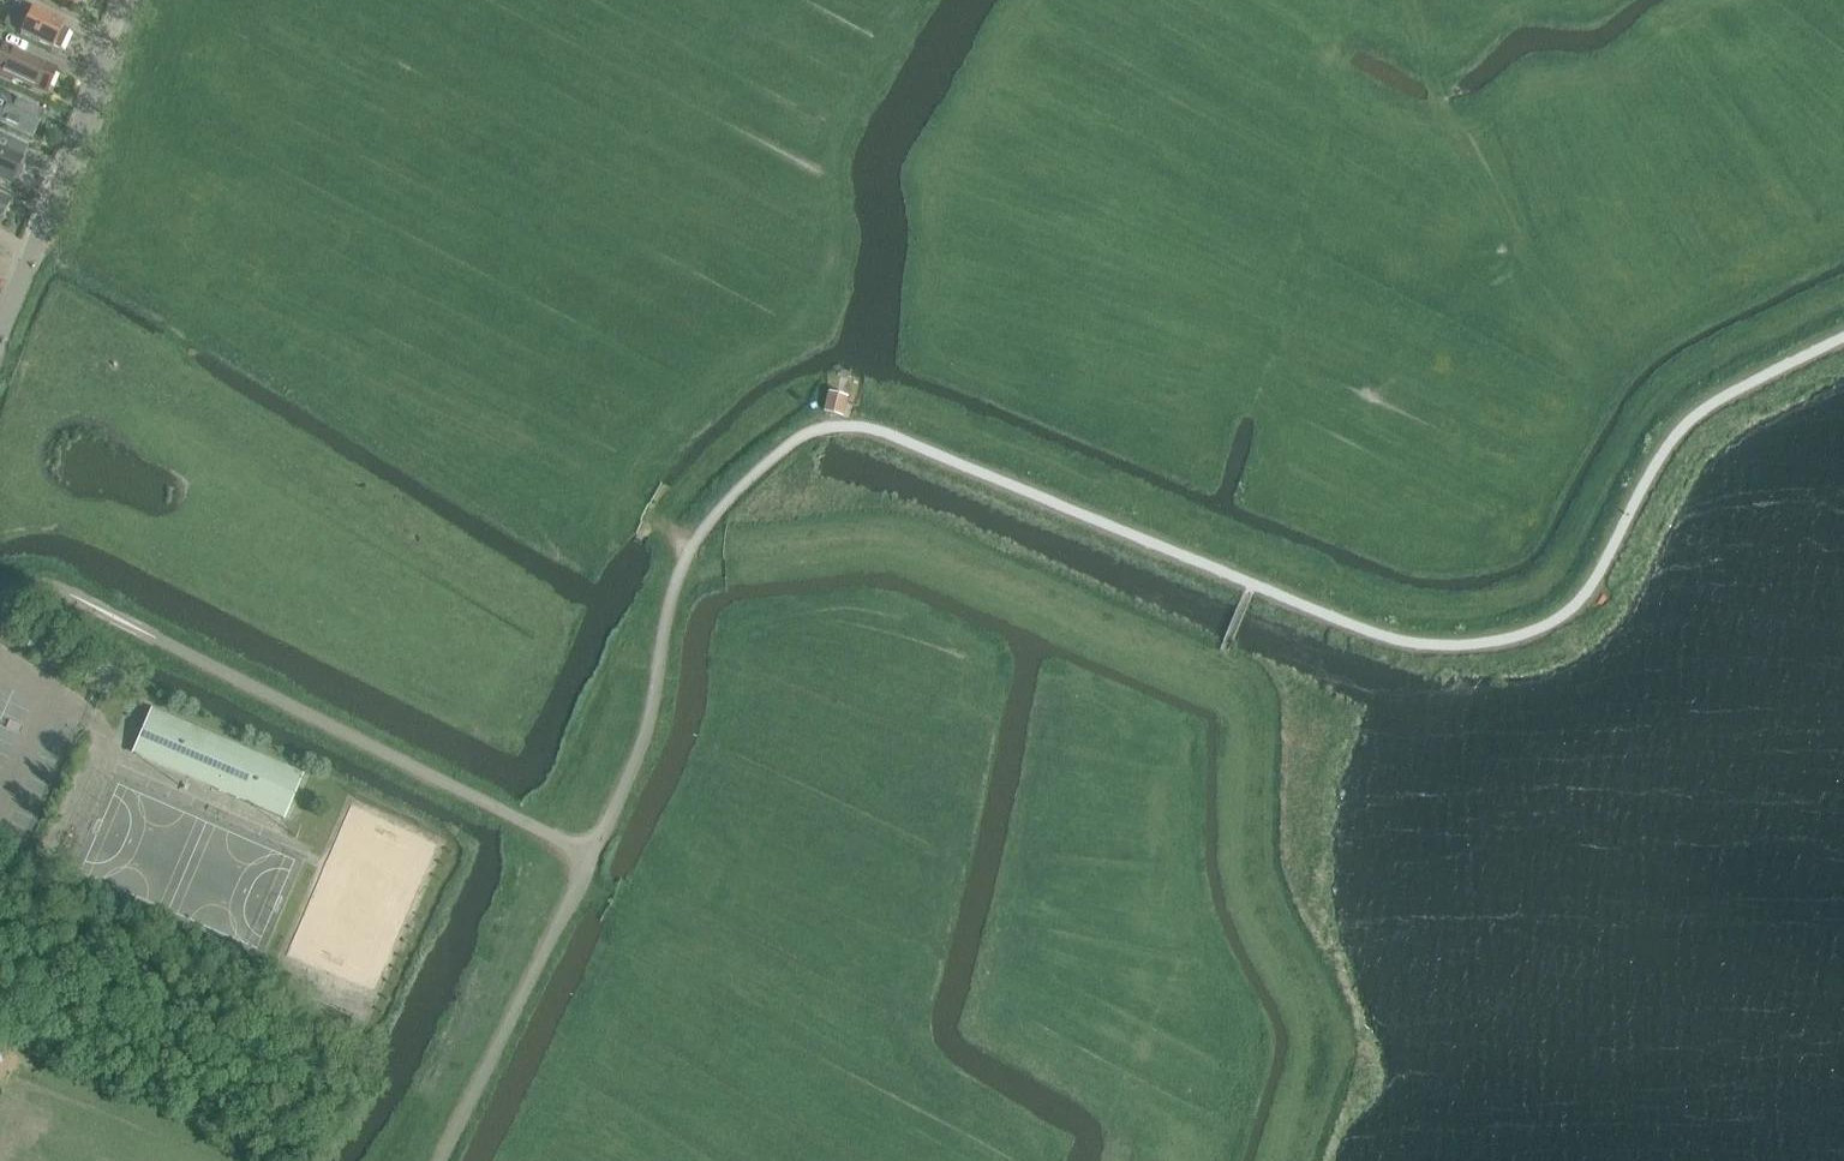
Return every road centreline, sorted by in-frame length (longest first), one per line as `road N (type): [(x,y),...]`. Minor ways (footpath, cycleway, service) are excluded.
road 1 (residential): [(0,336),(88,122),(125,0)]

